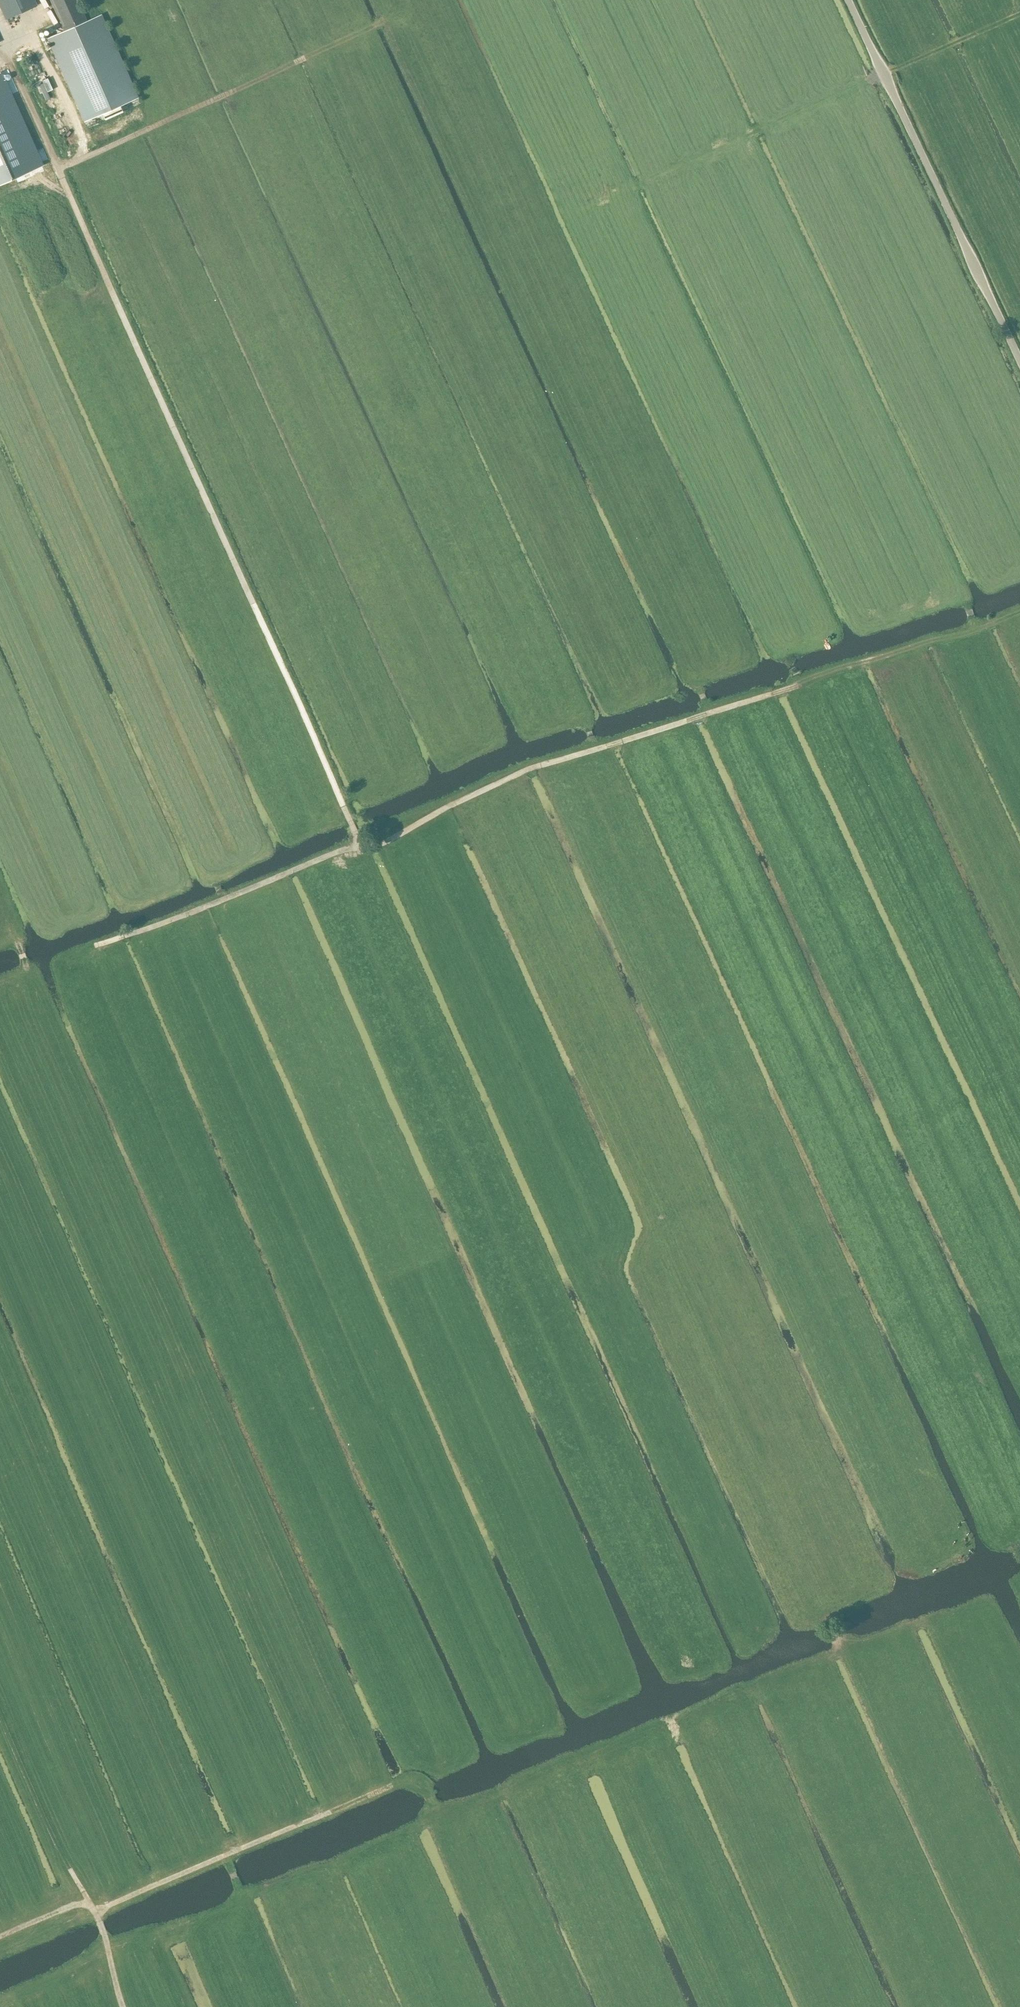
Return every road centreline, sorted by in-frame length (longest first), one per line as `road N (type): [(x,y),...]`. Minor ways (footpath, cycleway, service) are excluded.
road 1 (track): [(95,1913),(404,1781),(422,1780),(440,1811),(455,1811),(955,1612)]
road 2 (track): [(95,945),(333,854),(376,846),(534,768),(800,685)]
road 3 (unclassified): [(1019,360),(884,73)]
road 4 (track): [(641,184),(884,73)]
road 5 (track): [(0,1937),(88,1902),(71,1870)]

